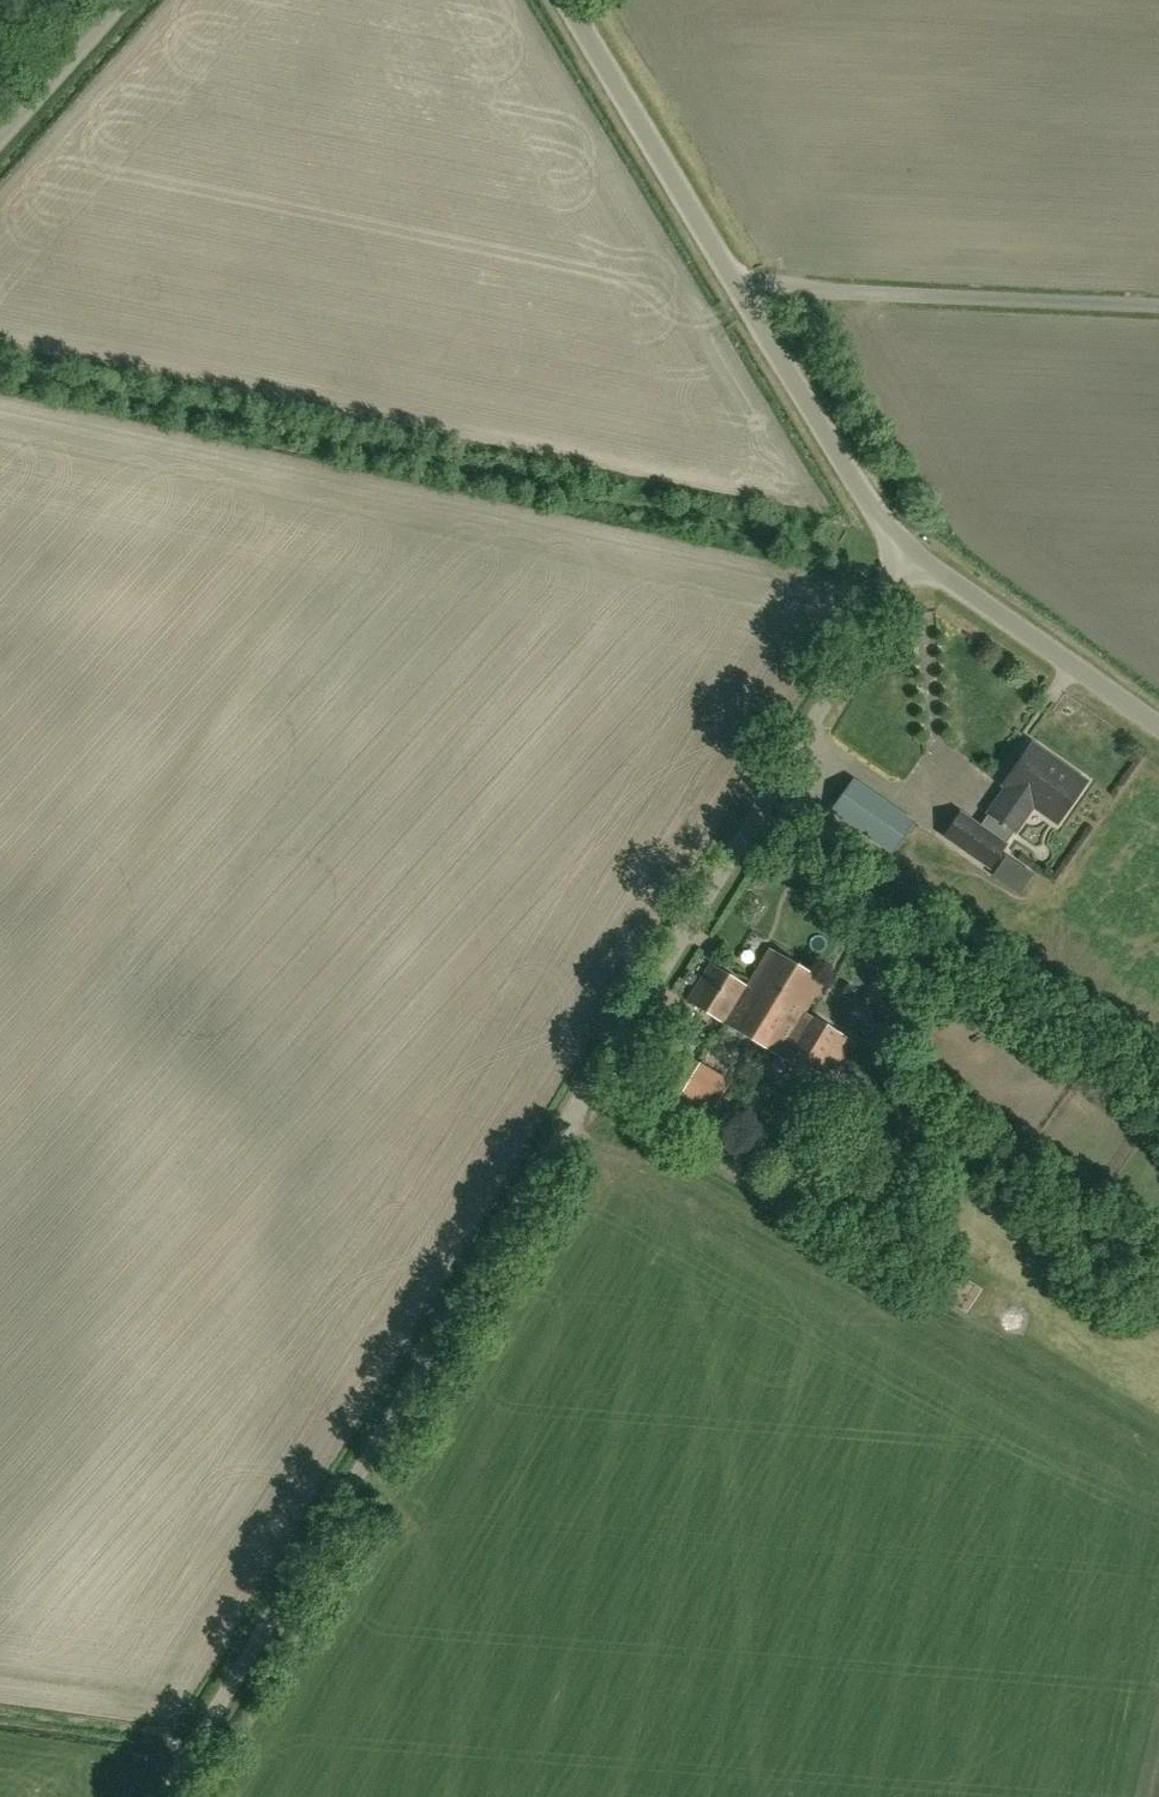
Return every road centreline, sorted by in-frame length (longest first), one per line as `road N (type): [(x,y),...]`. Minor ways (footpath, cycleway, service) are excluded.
road 1 (unclassified): [(165,1796),(912,551)]
road 2 (unclassified): [(912,551),(881,524),(564,0)]
road 3 (unclassified): [(1158,725),(912,551)]
road 4 (unclassified): [(0,146),(131,0)]

